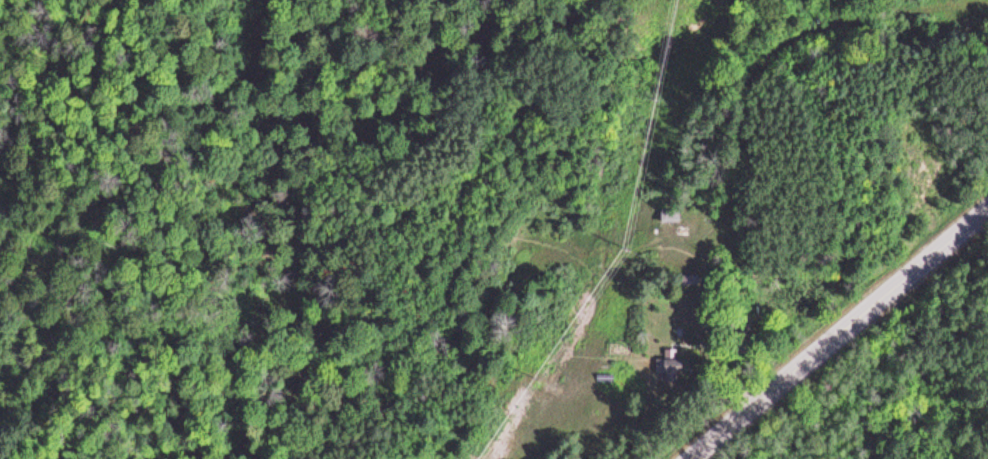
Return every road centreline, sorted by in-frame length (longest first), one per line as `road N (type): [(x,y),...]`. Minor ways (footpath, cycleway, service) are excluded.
road 1 (tertiary): [(987,210),(689,458)]

